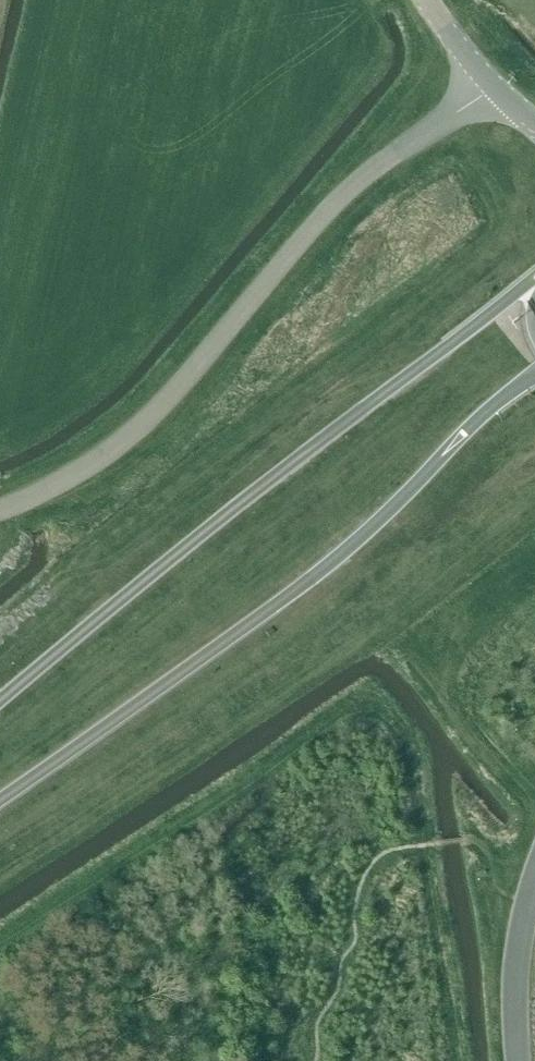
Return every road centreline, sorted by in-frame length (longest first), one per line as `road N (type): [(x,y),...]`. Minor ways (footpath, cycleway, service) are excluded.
road 1 (trunk): [(534,275),(0,701)]
road 2 (trunk): [(0,798),(295,591),(534,375)]
road 3 (unclassified): [(0,514),(51,490),(151,413),(323,213),(491,80)]
road 4 (tertiary): [(519,1060),(518,951),(534,872)]

